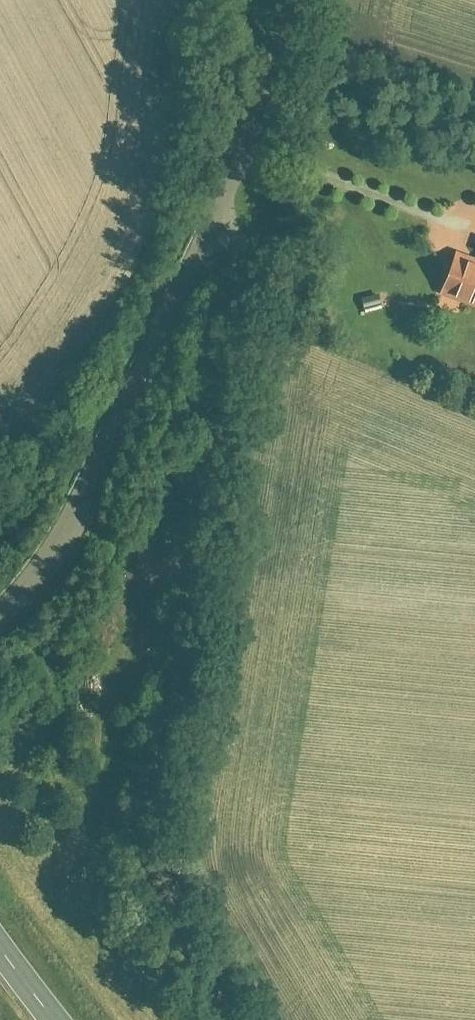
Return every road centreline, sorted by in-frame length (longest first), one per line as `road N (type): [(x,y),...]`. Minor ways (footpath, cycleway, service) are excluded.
road 1 (unclassified): [(0,603),(31,578),(231,183),(286,0)]
road 2 (unknown): [(122,828),(218,295),(231,183)]

